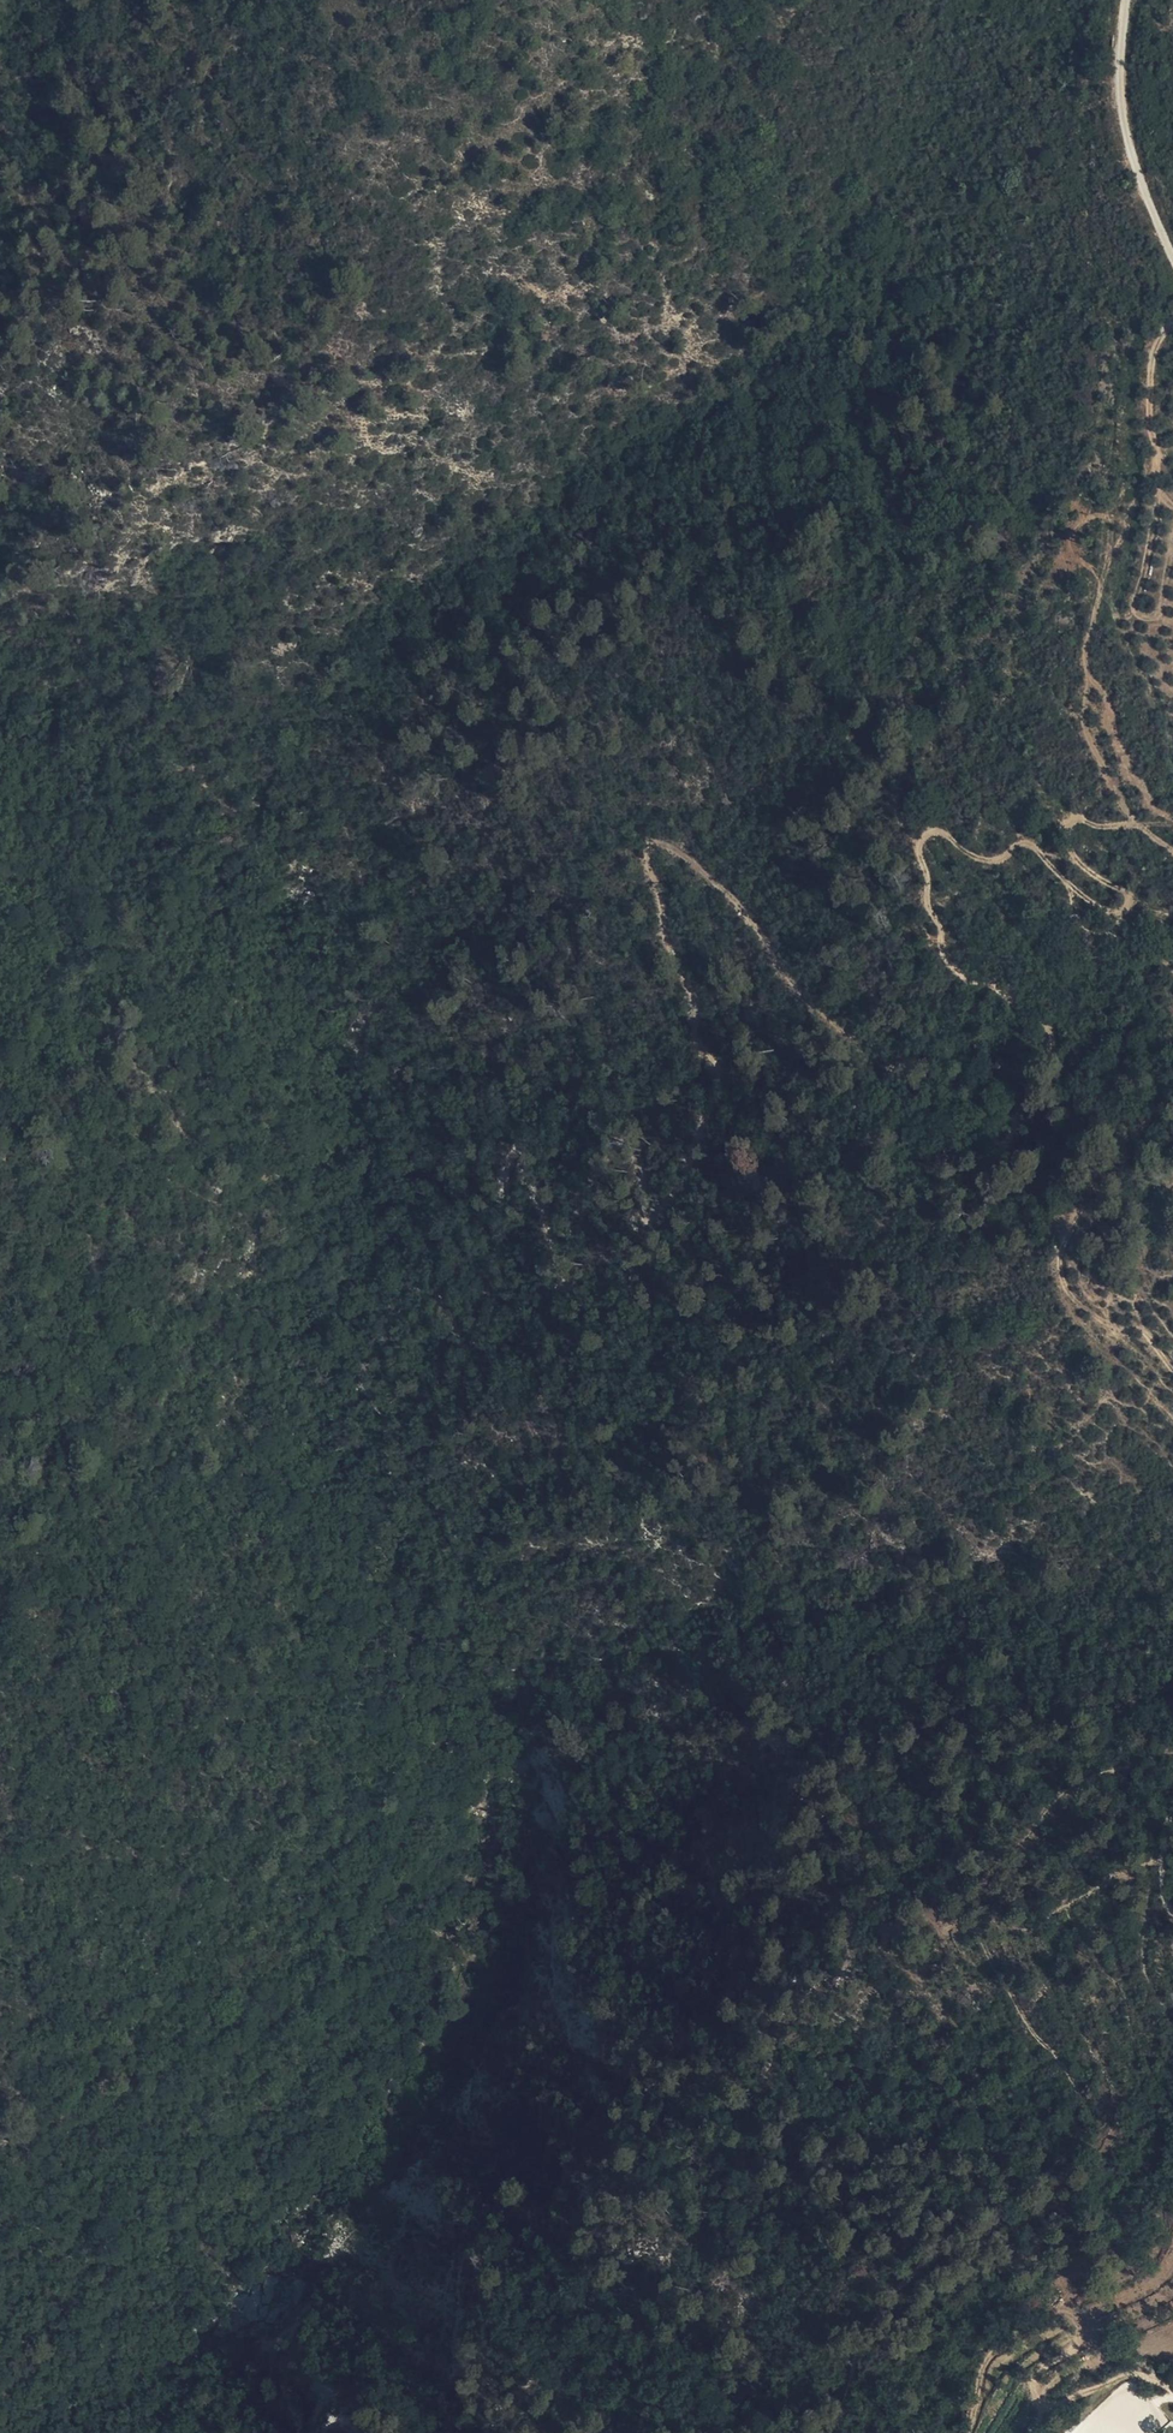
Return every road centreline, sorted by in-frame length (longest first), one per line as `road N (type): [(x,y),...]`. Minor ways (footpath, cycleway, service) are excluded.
road 1 (track): [(1125,0),(1119,85),(1130,158),(1172,257)]
road 2 (track): [(1172,2392),(1127,2378),(1037,2421),(1030,2432)]

